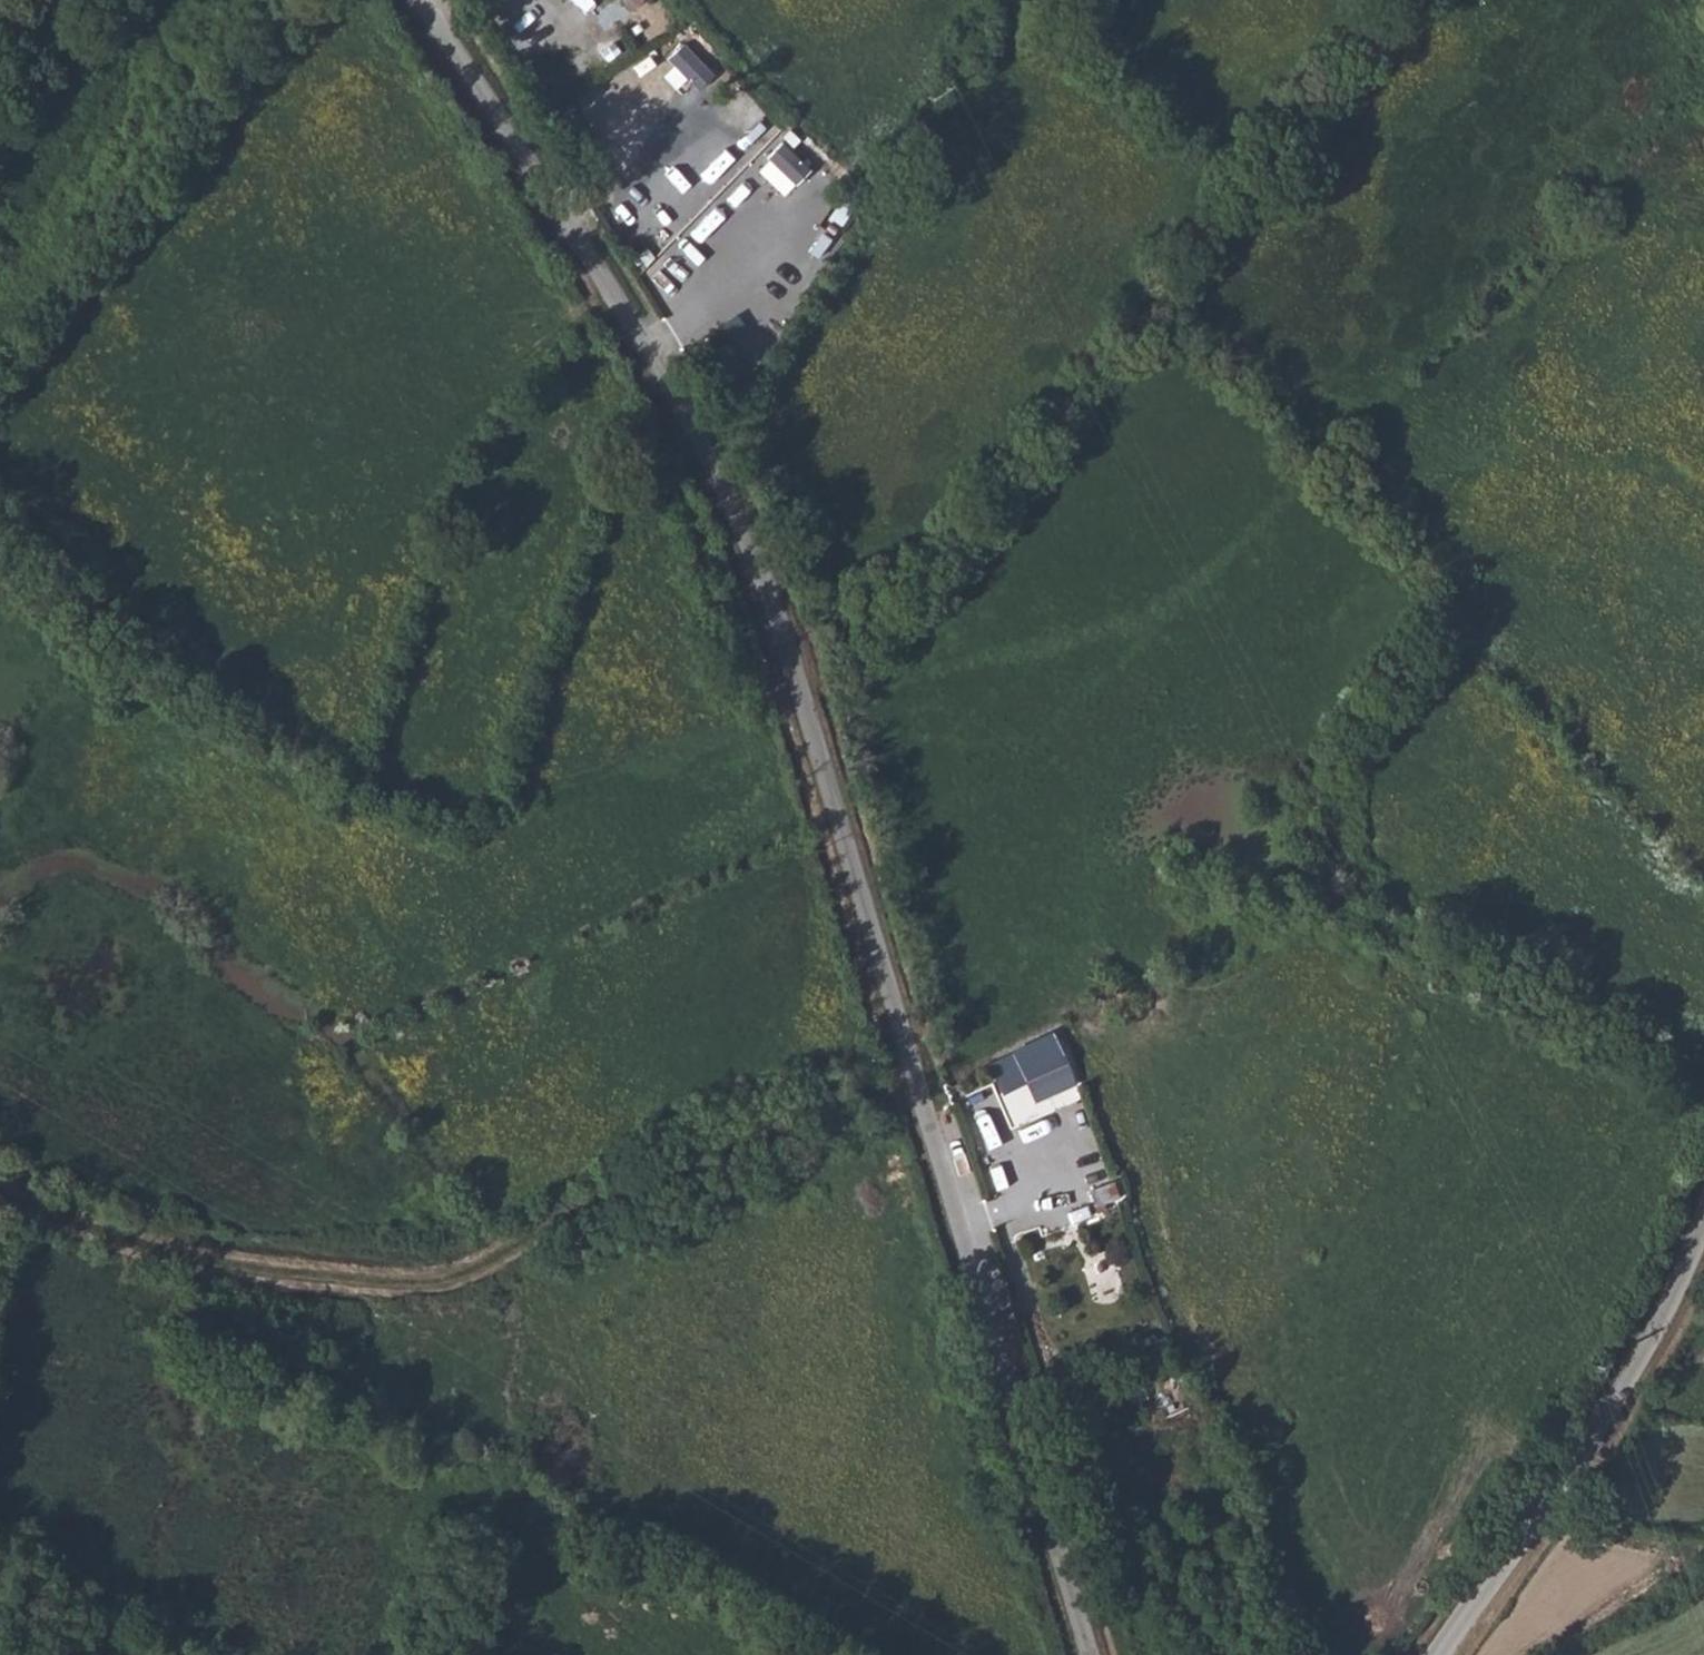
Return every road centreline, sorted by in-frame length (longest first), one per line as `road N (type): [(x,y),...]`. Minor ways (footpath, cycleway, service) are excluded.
road 1 (unclassified): [(1090,1654),(767,581),(707,455),(412,0)]
road 2 (unclassified): [(1703,1190),(1651,1320),(1532,1525),(1436,1654)]

